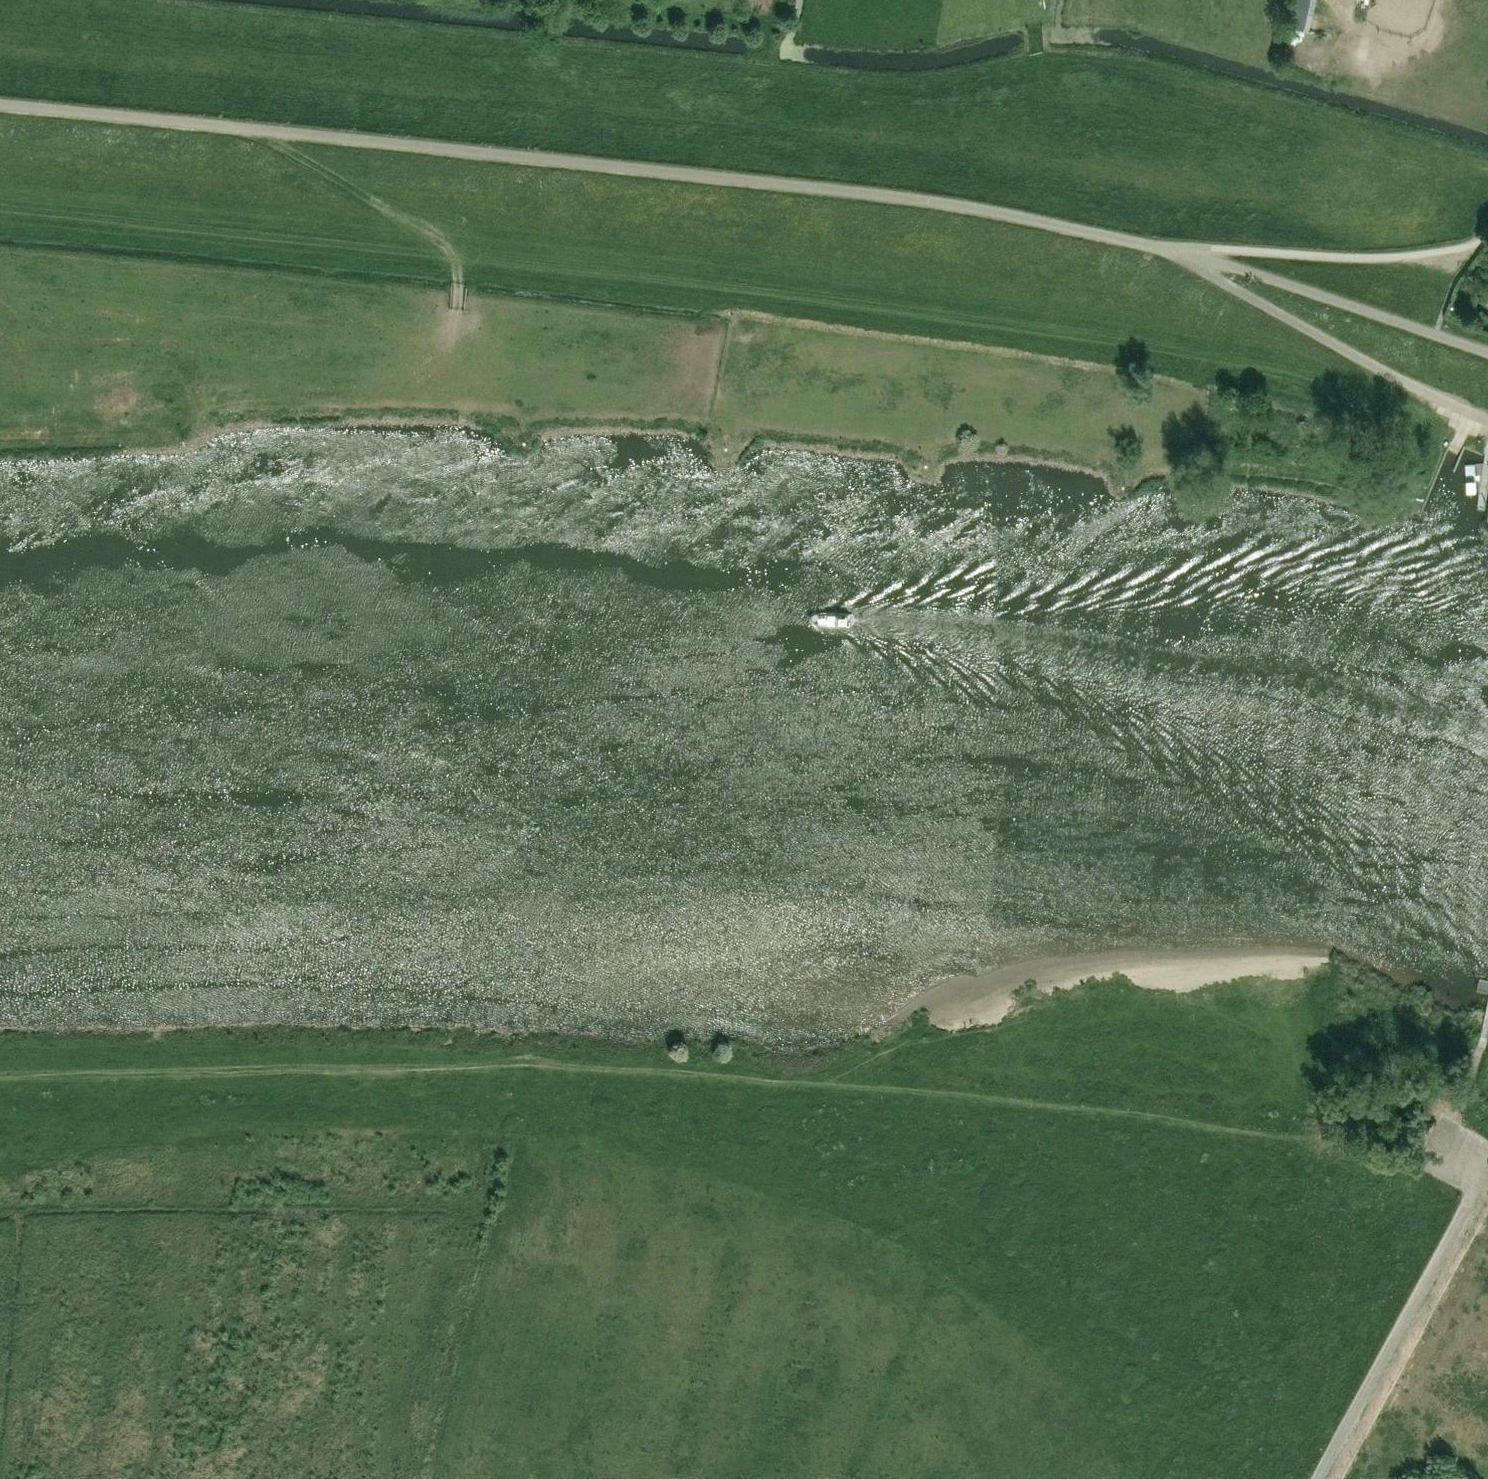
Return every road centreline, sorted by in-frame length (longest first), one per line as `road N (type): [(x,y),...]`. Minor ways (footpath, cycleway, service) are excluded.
road 1 (unclassified): [(1459,1153),(1475,1191),(1318,1478)]
road 2 (unclassified): [(1170,248),(1374,257),(1459,248),(1487,235)]

